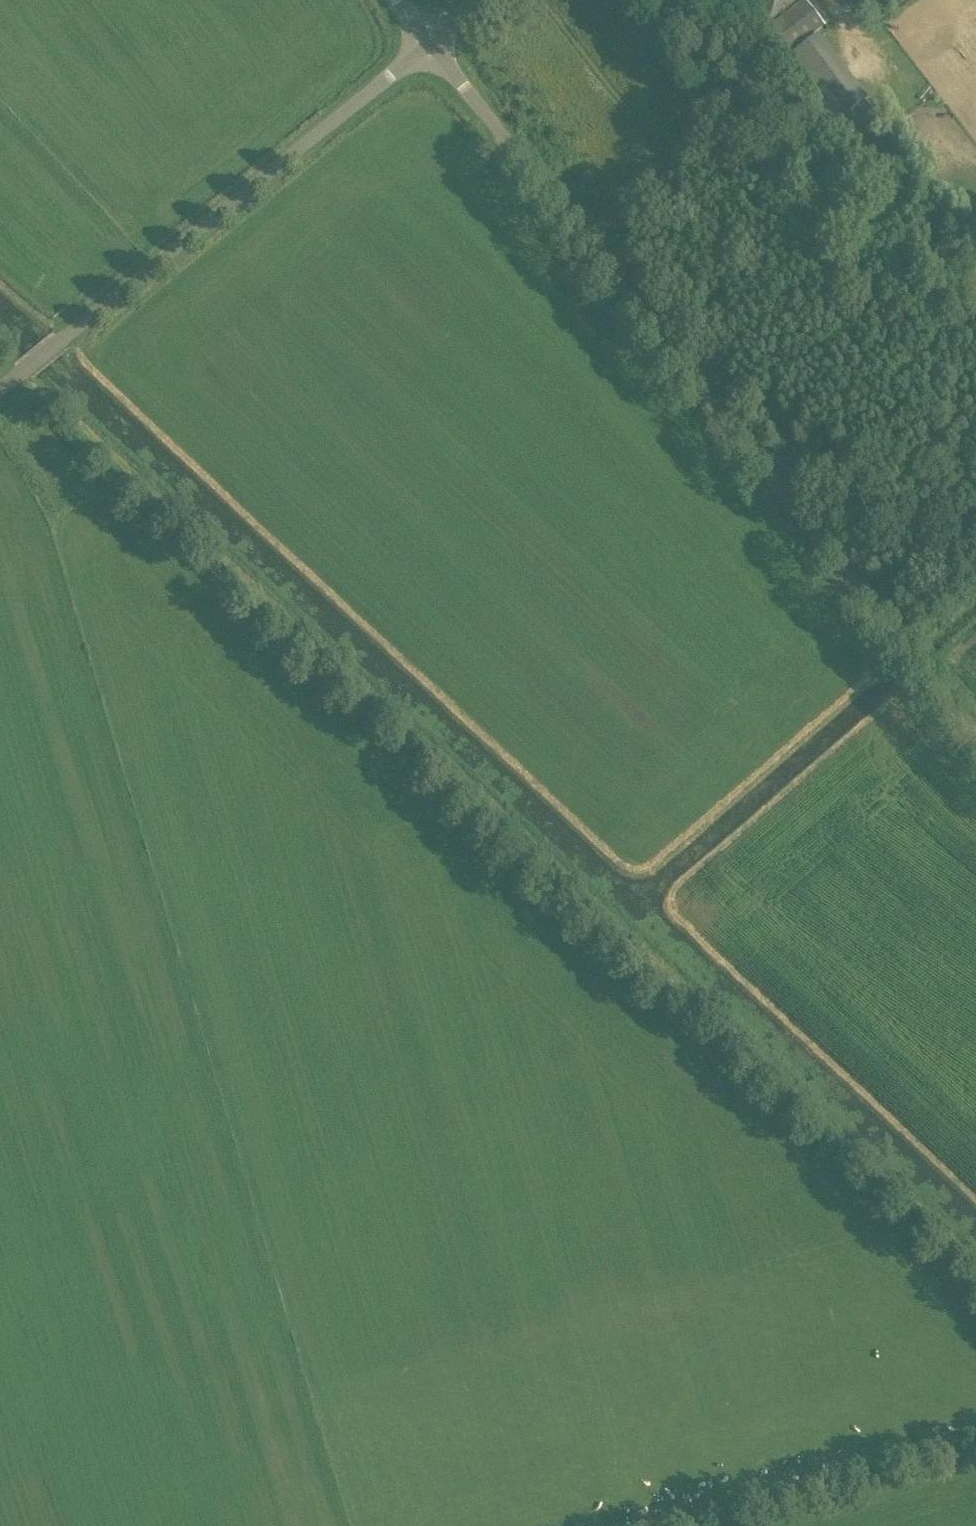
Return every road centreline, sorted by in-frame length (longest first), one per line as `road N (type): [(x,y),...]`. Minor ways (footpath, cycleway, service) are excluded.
road 1 (unclassified): [(975,737),(430,41)]
road 2 (unclassified): [(0,401),(430,41)]

